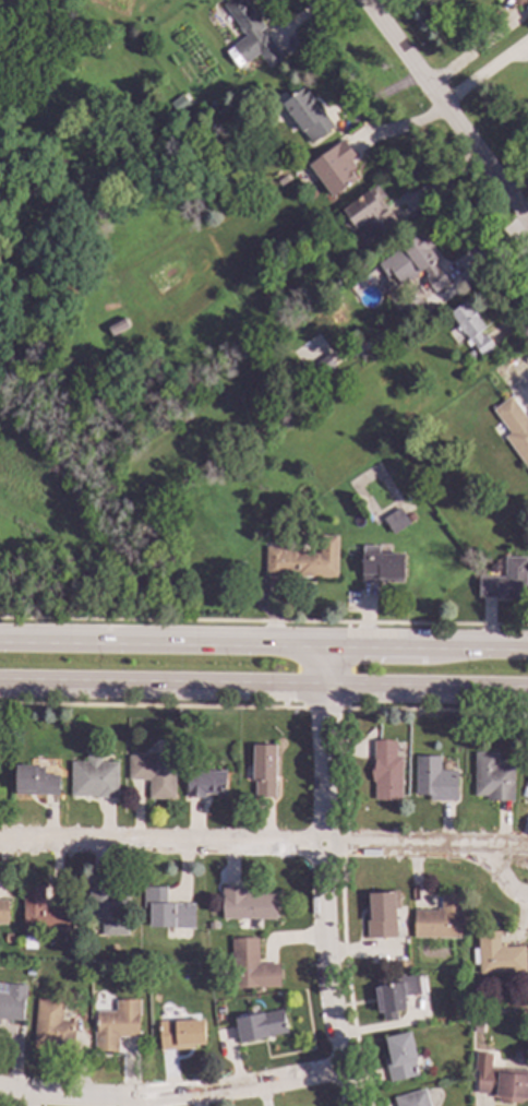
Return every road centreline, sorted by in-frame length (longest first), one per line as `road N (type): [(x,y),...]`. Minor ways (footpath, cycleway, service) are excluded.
road 1 (secondary): [(527,647),(0,638)]
road 2 (secondary): [(0,687),(527,695)]
road 3 (residential): [(473,845),(0,843)]
road 4 (residential): [(326,643),(319,847),(336,1043)]
road 5 (residential): [(344,1069),(180,1094),(0,1089)]
road 6 (residential): [(364,0),(527,225)]
road 7 (residential): [(527,845),(473,845),(512,889),(527,894)]

